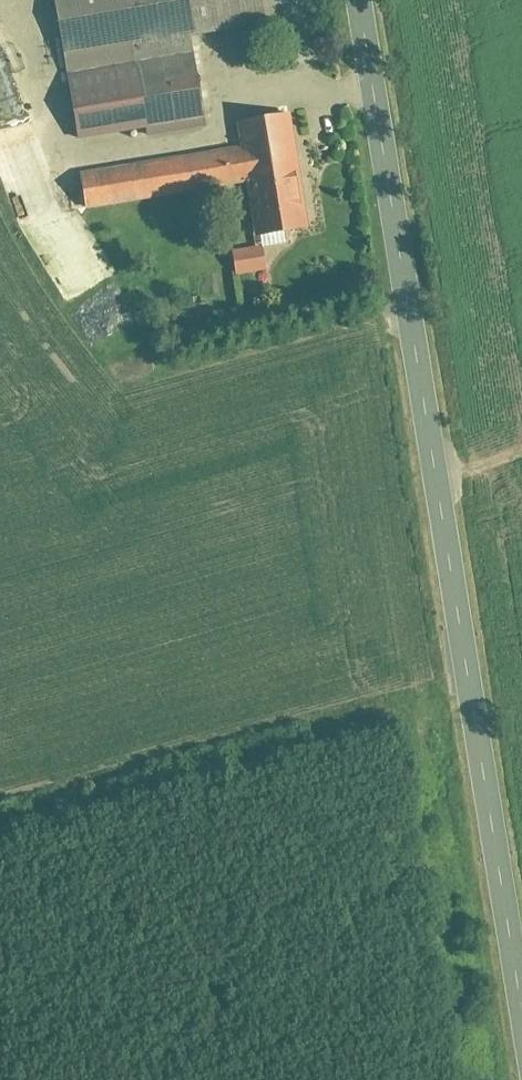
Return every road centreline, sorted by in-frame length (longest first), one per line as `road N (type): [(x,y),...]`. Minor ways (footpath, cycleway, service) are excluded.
road 1 (tertiary): [(363,0),(521,980)]

